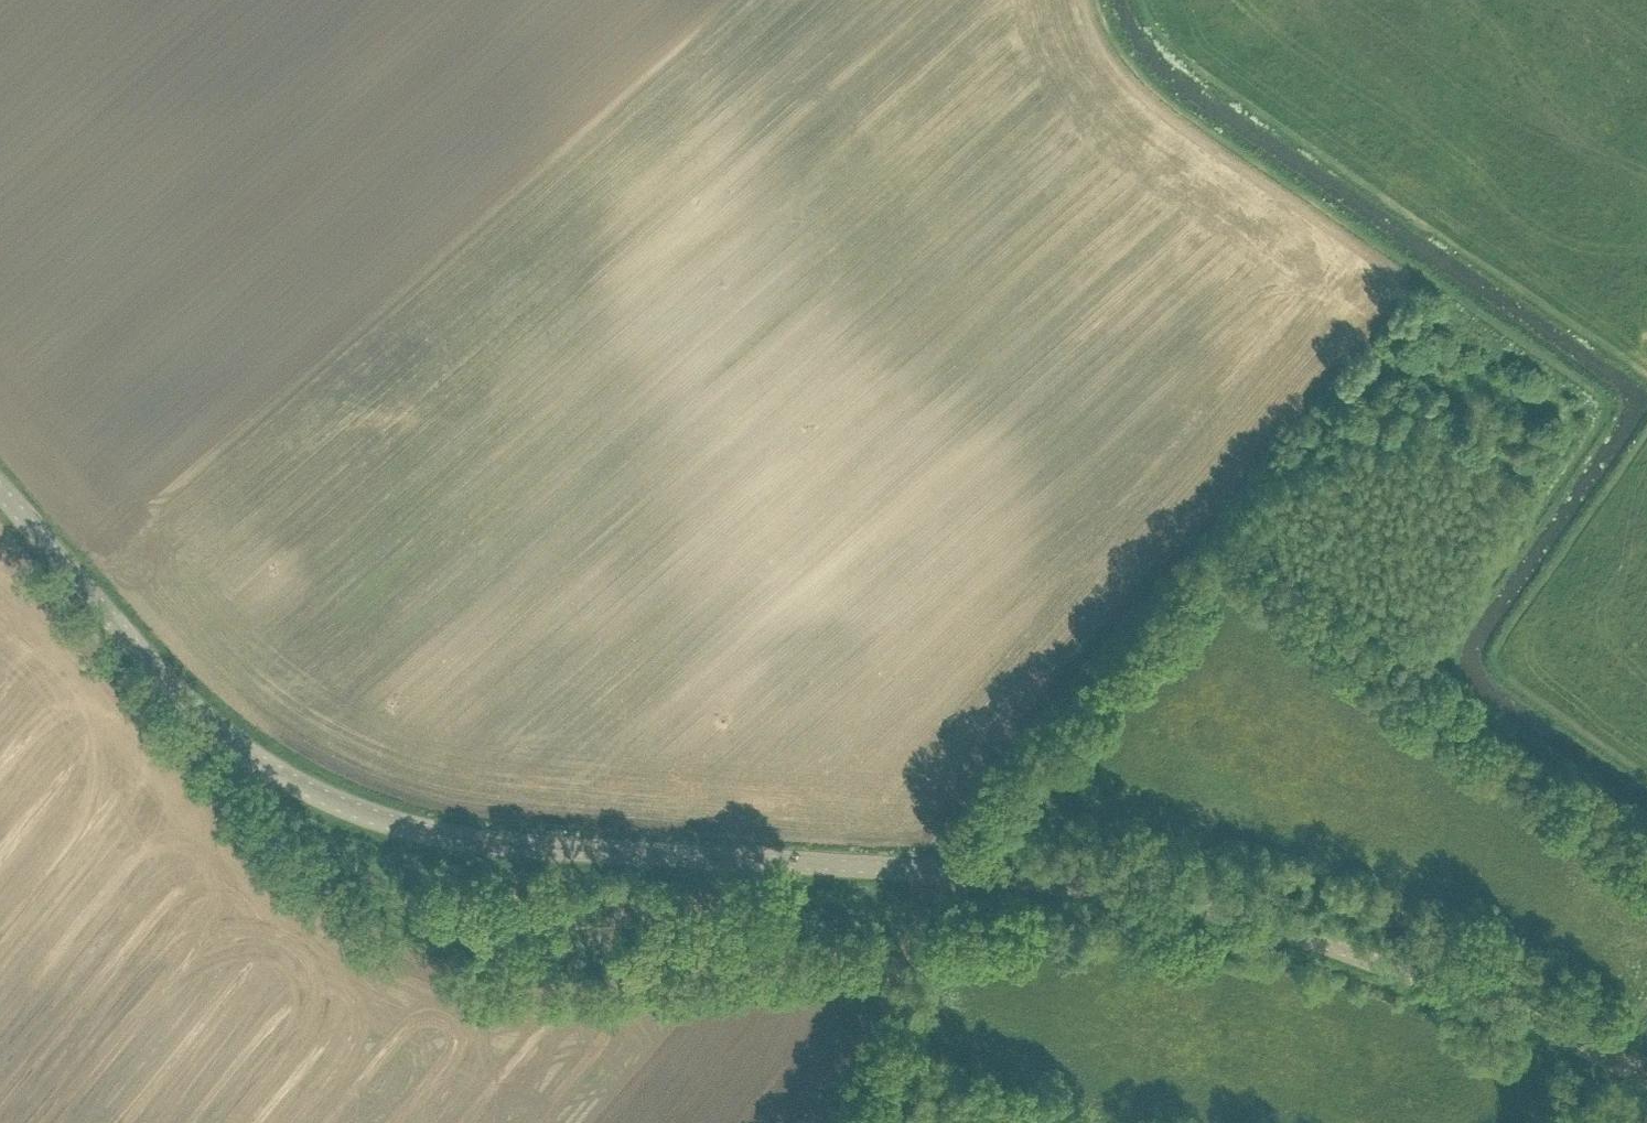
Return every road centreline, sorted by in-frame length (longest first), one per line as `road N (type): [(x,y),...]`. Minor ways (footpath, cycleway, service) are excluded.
road 1 (tertiary): [(1646,1078),(1522,1013),(1388,958),(1152,891),(1003,871),(503,840),(410,825),(326,796),(213,727),(0,482)]
road 2 (track): [(213,727),(312,846),(383,903),(462,951),(544,962),(663,957),(900,926),(1080,881)]
road 3 (track): [(911,923),(884,1035),(823,1122)]

